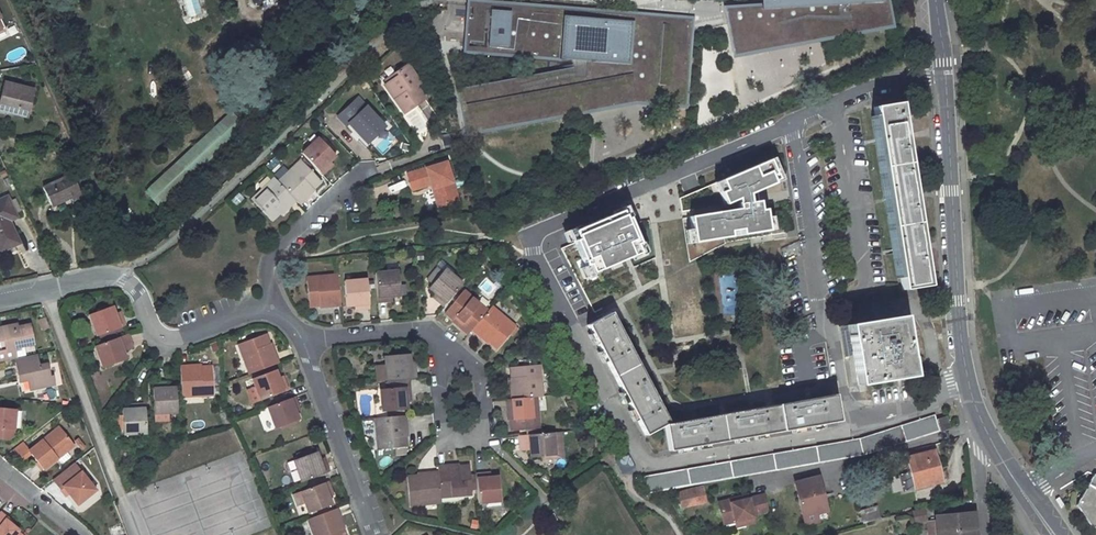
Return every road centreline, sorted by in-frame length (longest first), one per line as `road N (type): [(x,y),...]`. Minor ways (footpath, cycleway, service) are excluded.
road 1 (residential): [(789,122),(547,227),(536,261),(635,457),(653,466),(850,434)]
road 2 (residential): [(850,434),(828,330),(815,308),(789,122)]
road 3 (tertiary): [(944,78),(970,387)]
road 4 (residential): [(46,288),(115,273),(137,291),(153,326),(178,338),(273,313)]
road 5 (residential): [(46,288),(117,487)]
road 6 (residential): [(305,343),(375,534)]
road 7 (residential): [(835,101),(866,291)]
road 8 (residential): [(273,313),(269,259),(366,169)]
road 9 (residential): [(305,343),(424,328),(450,353)]
road 10 (tertiary): [(983,425),(1054,534)]
road 11 (residential): [(850,434),(970,387)]
road 12 (residential): [(450,353),(439,396),(446,431),(455,441),(484,435)]

